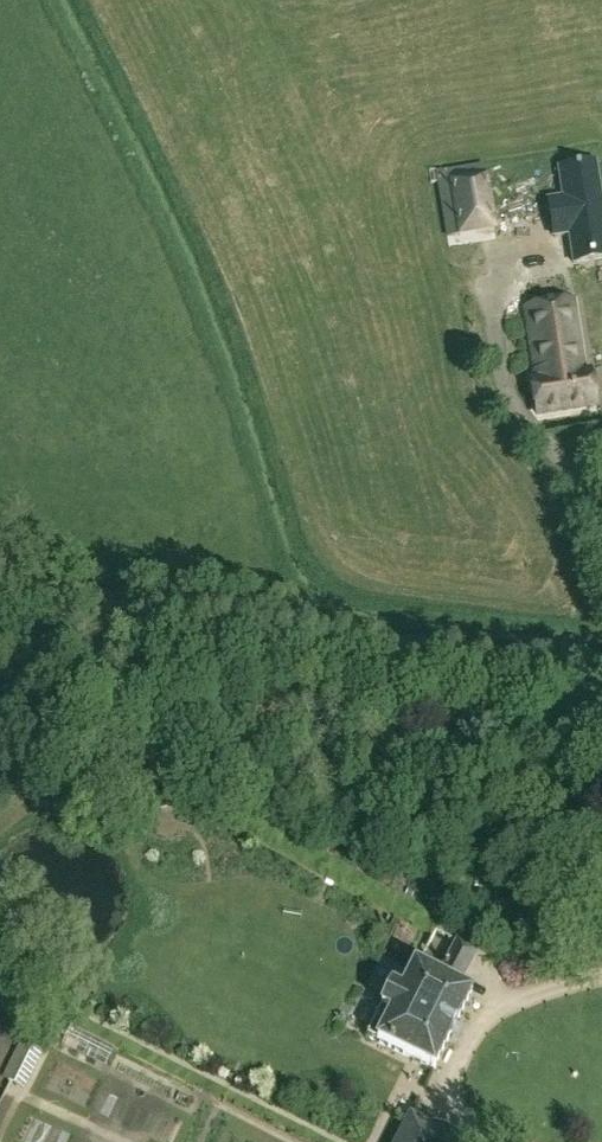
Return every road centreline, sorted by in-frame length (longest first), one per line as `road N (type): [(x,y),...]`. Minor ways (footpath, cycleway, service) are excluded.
road 1 (unclassified): [(601,674),(0,593)]

